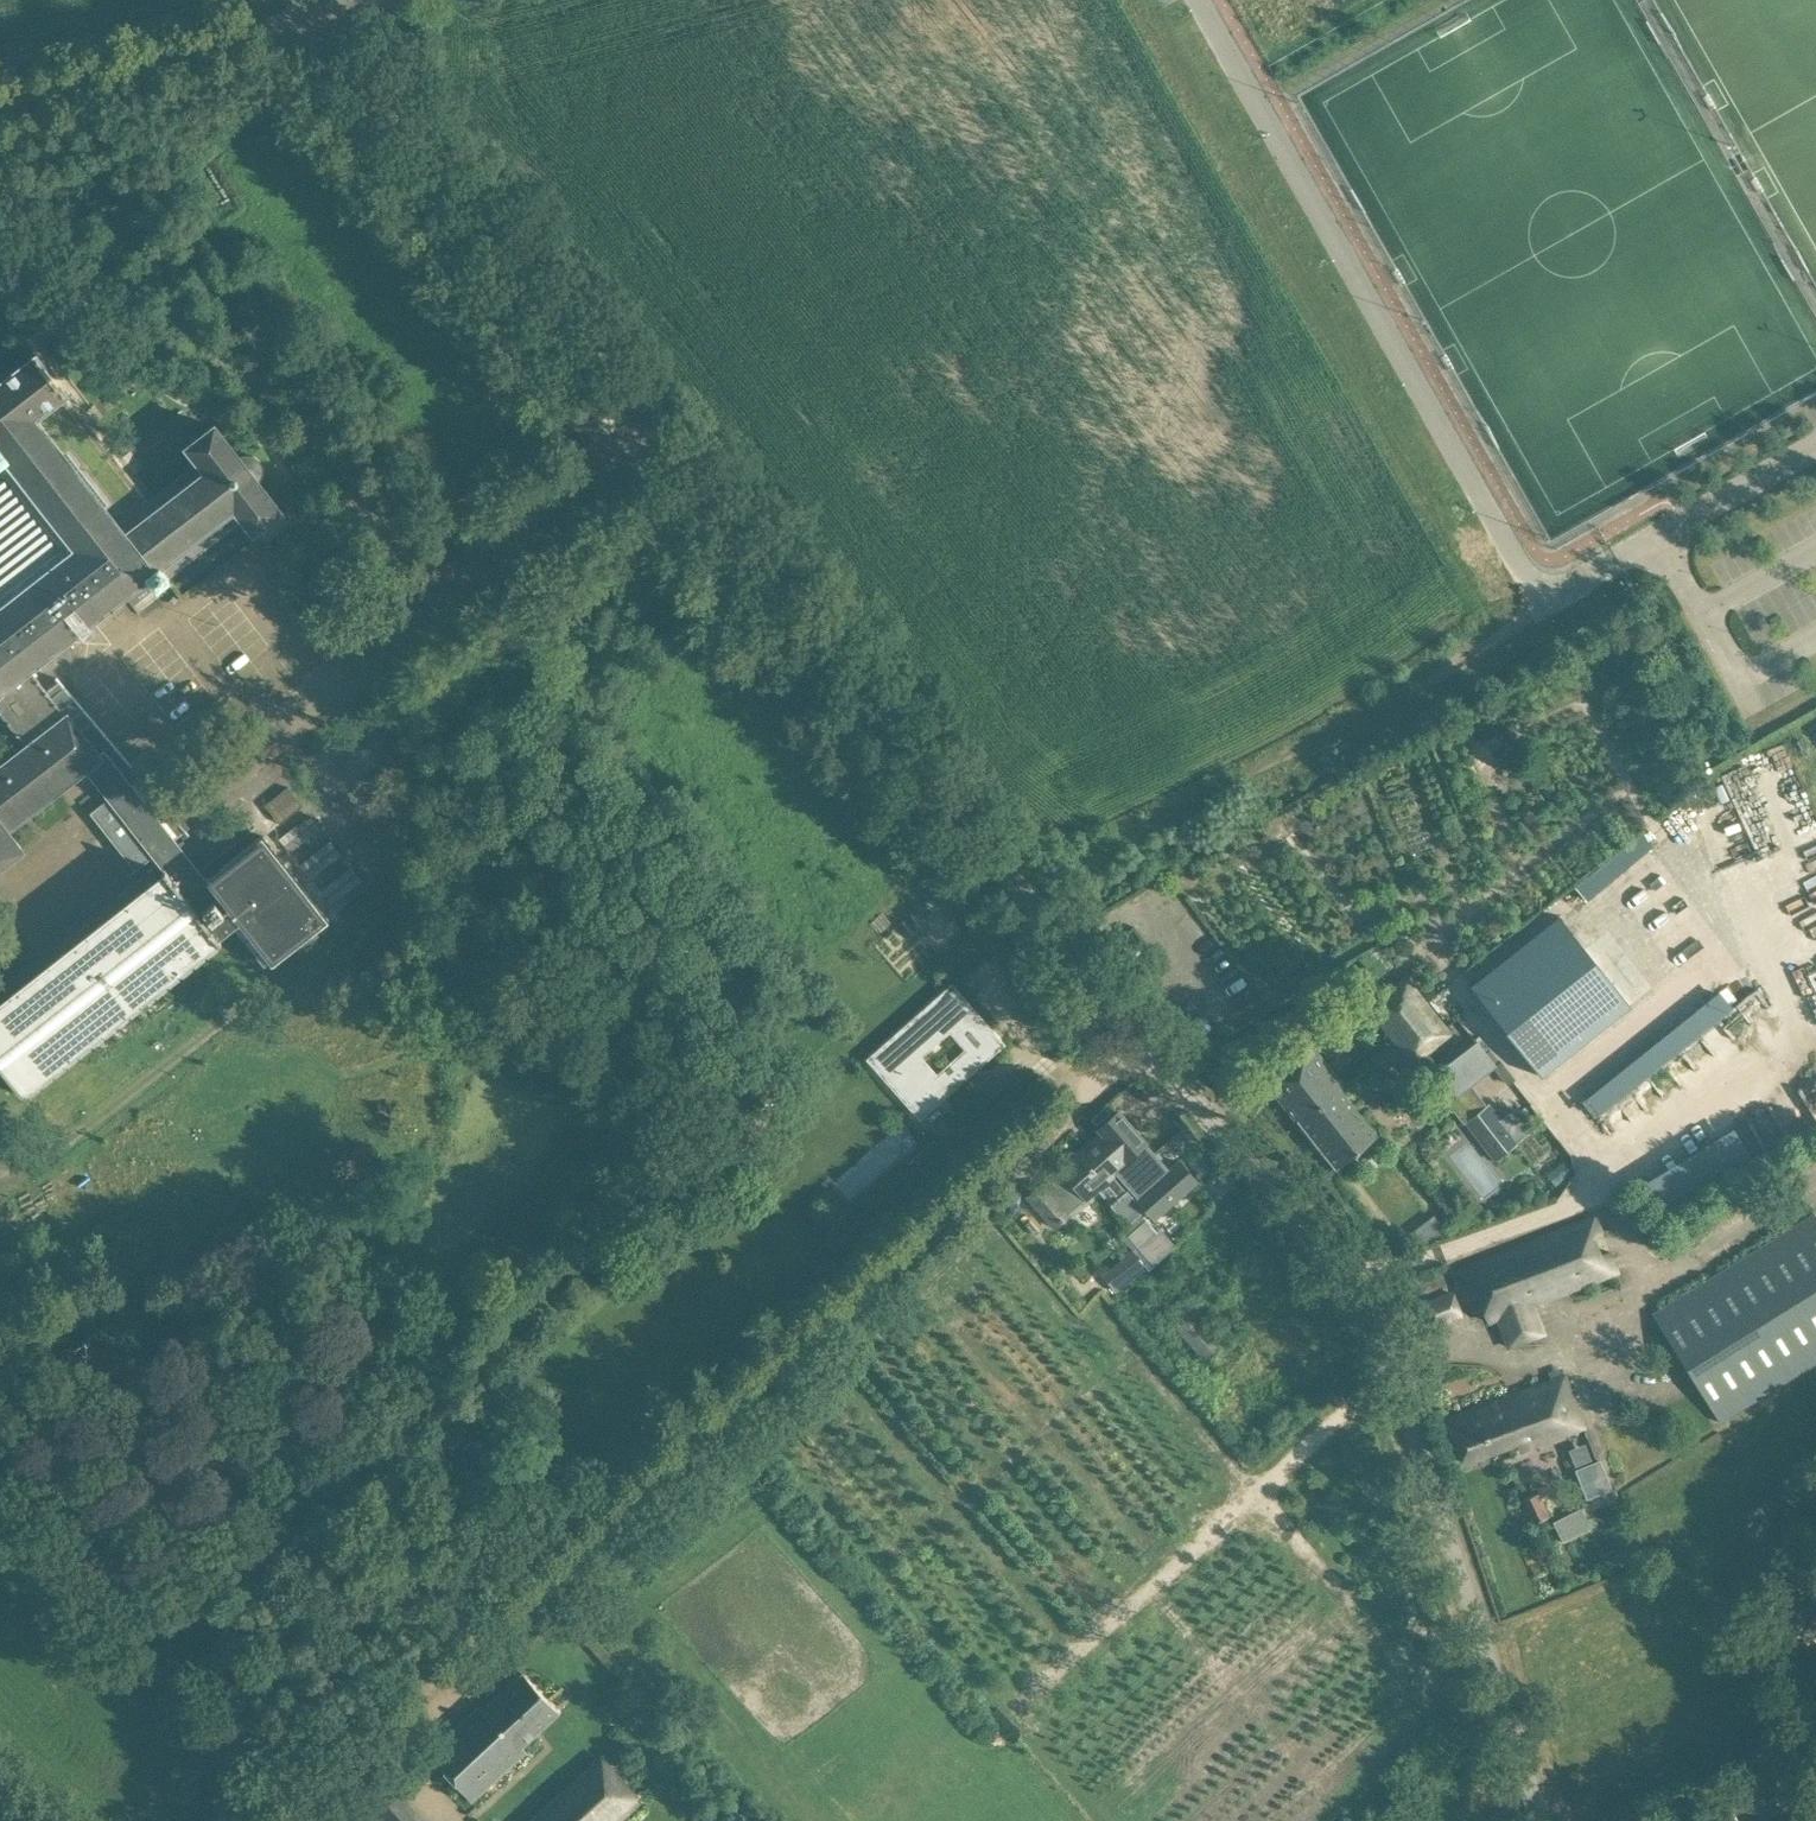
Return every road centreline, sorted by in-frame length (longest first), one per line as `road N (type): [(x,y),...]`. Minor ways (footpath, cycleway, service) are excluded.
road 1 (unclassified): [(1544,1820),(1412,1426),(1381,1352),(1327,1266),(1146,1043),(978,879),(330,60),(286,25)]
road 2 (track): [(273,1820),(1146,1043)]
road 3 (residential): [(1815,451),(1583,577),(1542,578),(1514,563),(1201,0)]
road 4 (track): [(275,184),(474,401),(514,424),(614,419)]
road 5 (unclassified): [(0,102),(286,25)]

